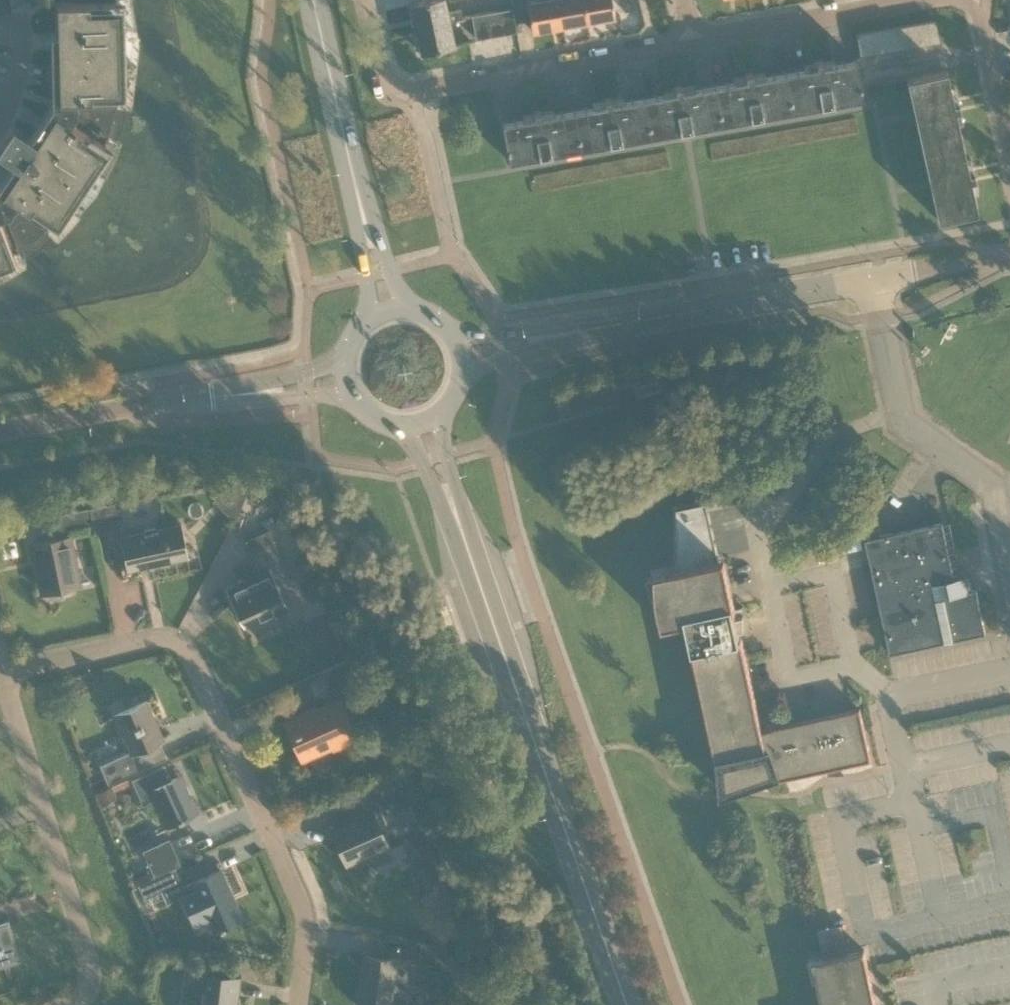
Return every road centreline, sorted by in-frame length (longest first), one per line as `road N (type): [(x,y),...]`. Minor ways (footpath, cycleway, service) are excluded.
road 1 (residential): [(298,1004),(305,916),(189,652),(159,637),(2,672)]
road 2 (primary): [(627,1004),(470,559)]
road 3 (residential): [(2,672),(91,970),(77,1004)]
road 4 (unclassified): [(874,281),(904,422),(991,484),(1009,560)]
road 5 (residential): [(381,73),(391,90),(403,92),(693,41)]
road 6 (tertiary): [(606,326),(874,281)]
road 7 (residential): [(693,41),(921,0)]
road 8 (tertiary): [(0,430),(211,396)]
road 9 (primary): [(354,177),(314,0)]
road 10 (tertiary): [(606,326),(490,336),(444,326)]
road 11 (tertiary): [(461,379),(606,326)]
road 12 (residential): [(1009,151),(983,0)]
road 13 (primary): [(398,426),(470,559)]
road 14 (primary): [(470,559),(444,411)]
road 15 (primary): [(354,177),(368,304),(363,325)]
road 16 (primary): [(414,311),(354,177)]
road 17 (tertiary): [(211,396),(354,402)]
road 18 (tertiary): [(346,352),(314,370),(211,396)]
road 19 (tertiary): [(874,281),(1009,254)]
road 20 (residential): [(0,26),(21,22),(22,46),(0,121)]

